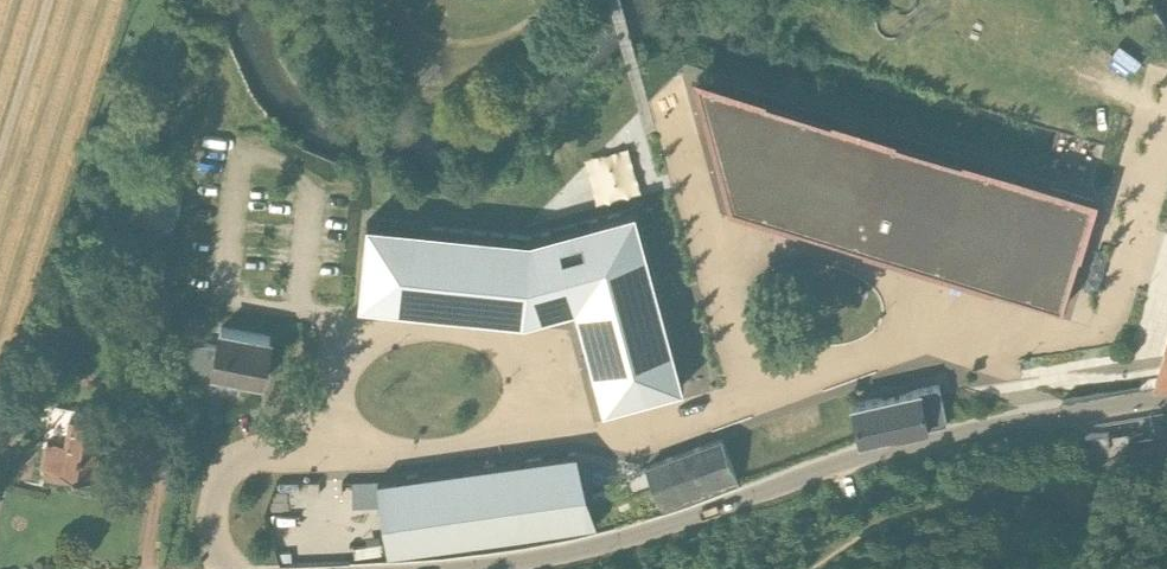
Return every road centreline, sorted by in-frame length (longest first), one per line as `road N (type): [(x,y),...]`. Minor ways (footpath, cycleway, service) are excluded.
road 1 (unclassified): [(477,568),(637,536),(863,457),(1166,401)]
road 2 (track): [(1027,488),(1079,493),(1127,461),(1166,446)]

